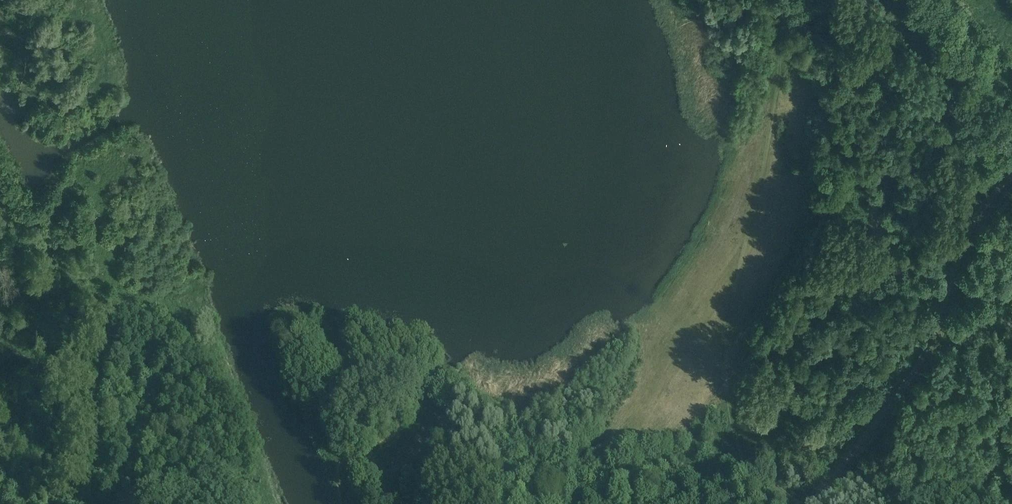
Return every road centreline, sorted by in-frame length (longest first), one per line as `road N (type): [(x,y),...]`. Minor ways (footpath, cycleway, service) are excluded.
road 1 (unclassified): [(1011,172),(975,215),(947,271),(913,369),(812,503)]
road 2 (unclassified): [(375,482),(359,457),(368,436),(411,402),(431,403),(442,420),(416,453)]

